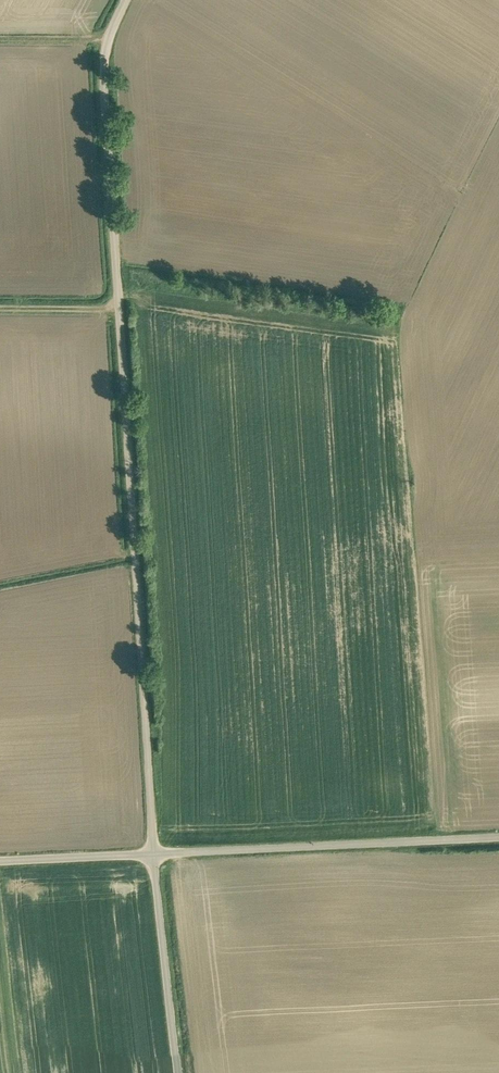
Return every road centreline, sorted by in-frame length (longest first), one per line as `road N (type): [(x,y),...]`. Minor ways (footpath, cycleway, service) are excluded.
road 1 (unclassified): [(154,853),(99,89),(125,0)]
road 2 (unclassified): [(154,853),(498,838)]
road 3 (unclassified): [(154,853),(179,1072)]
road 4 (unclassified): [(0,860),(154,853)]

